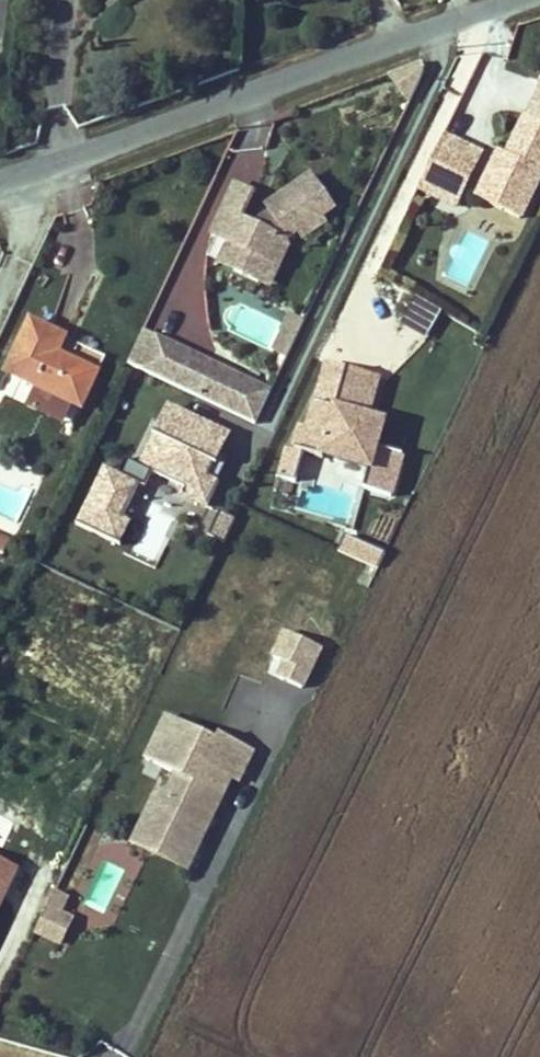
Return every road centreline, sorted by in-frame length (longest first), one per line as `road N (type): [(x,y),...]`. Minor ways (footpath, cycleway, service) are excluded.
road 1 (unclassified): [(0,179),(247,99),(510,0)]

